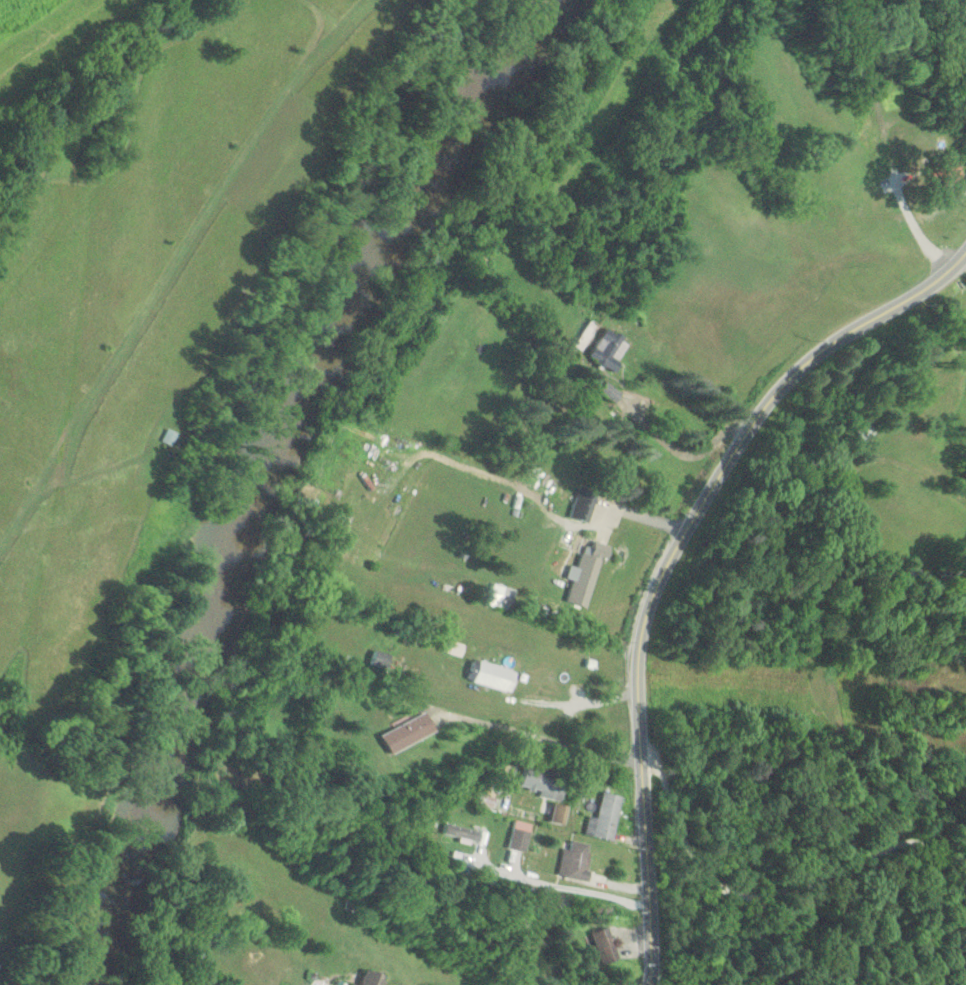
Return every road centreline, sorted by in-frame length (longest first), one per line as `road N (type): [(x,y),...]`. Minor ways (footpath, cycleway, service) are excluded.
road 1 (tertiary): [(649,932),(635,674),(657,580),(732,450),(789,376),(928,284),(965,248)]

